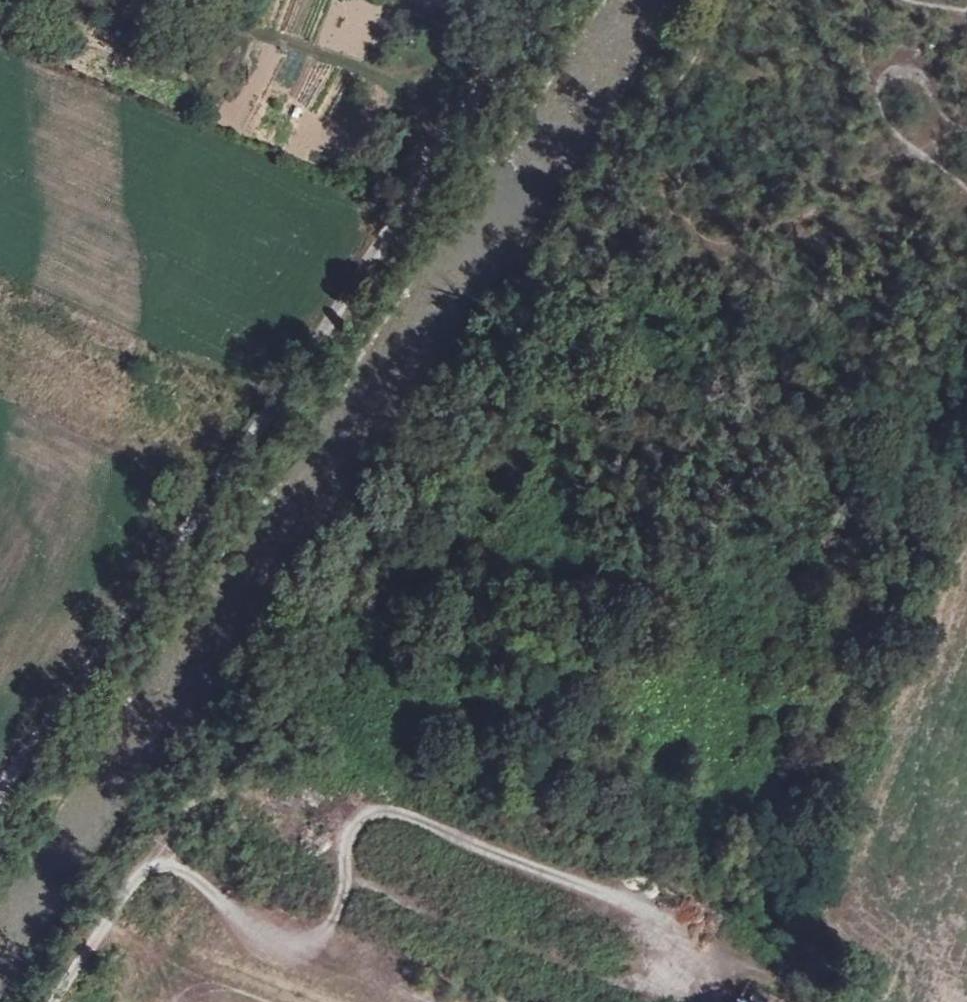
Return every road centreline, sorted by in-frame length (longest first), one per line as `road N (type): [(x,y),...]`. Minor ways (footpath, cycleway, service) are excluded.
road 1 (unclassified): [(539,0),(427,205),(0,794)]

